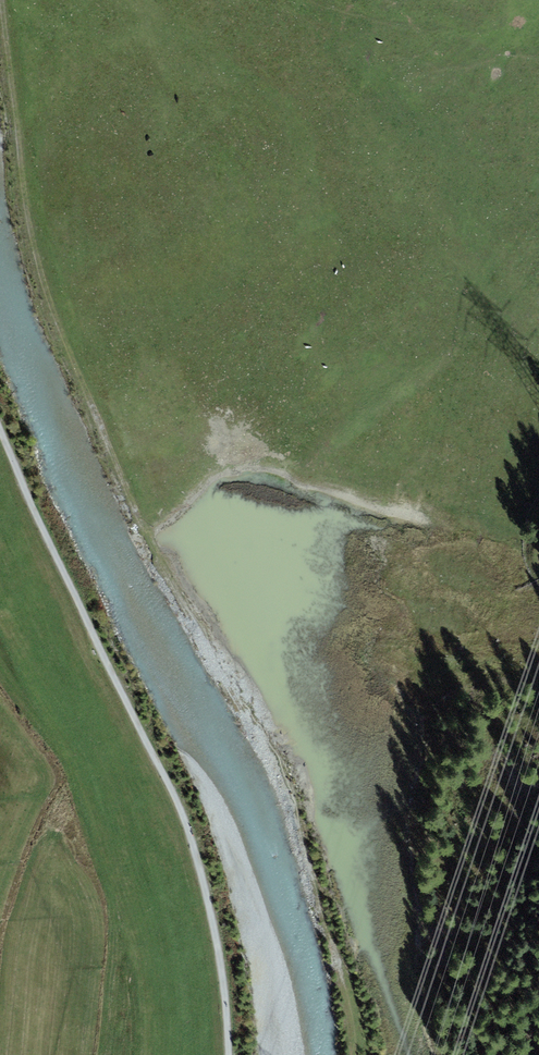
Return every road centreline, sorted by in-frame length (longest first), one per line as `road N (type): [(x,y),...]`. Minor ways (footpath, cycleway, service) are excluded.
road 1 (track): [(2,0),(35,245),(88,403),(151,544),(287,800),(328,926),(353,1054)]
road 2 (track): [(0,430),(182,813),(226,997),(228,1054)]

